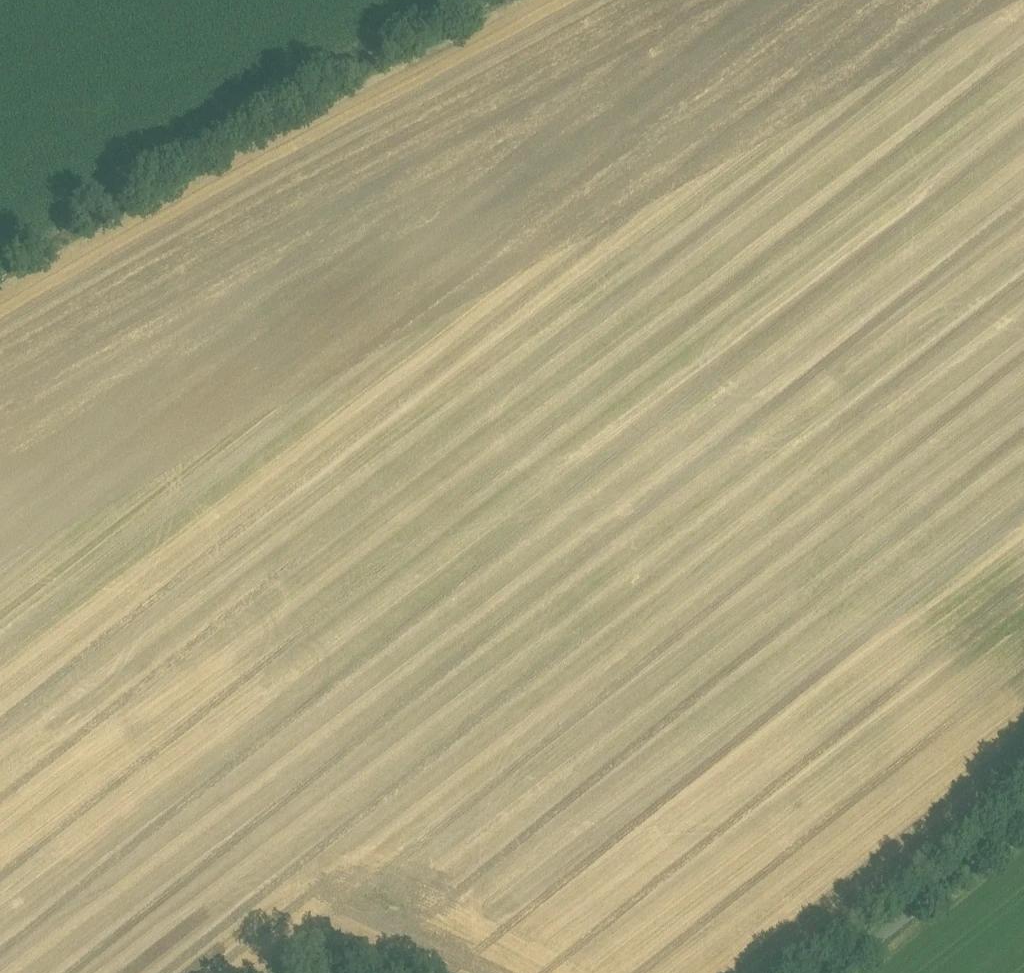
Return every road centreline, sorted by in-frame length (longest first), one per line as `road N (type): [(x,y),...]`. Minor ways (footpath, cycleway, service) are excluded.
road 1 (residential): [(810,972),(1023,802)]

